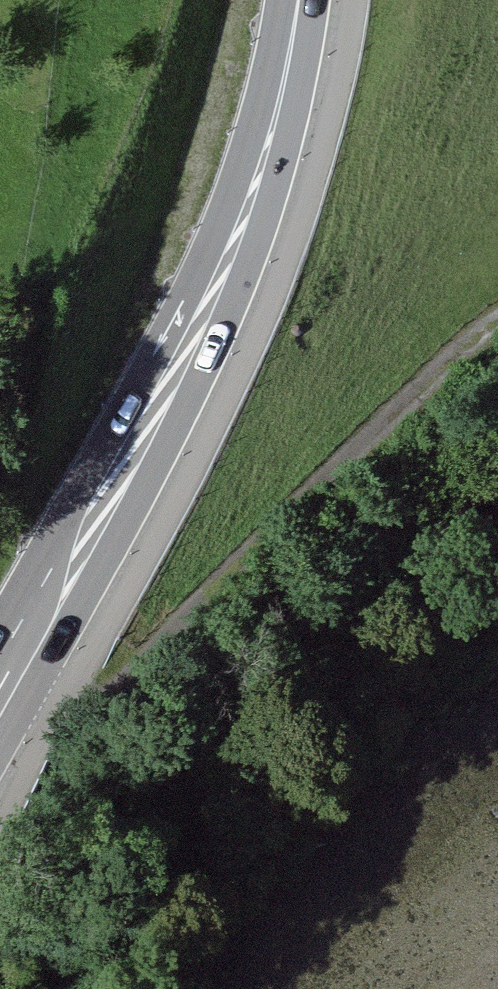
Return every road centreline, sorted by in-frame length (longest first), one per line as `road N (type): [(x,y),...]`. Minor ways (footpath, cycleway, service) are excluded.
road 1 (primary): [(297,0),(283,87),(237,243),(0,700)]
road 2 (track): [(497,330),(389,417),(119,686),(62,708),(9,683)]

